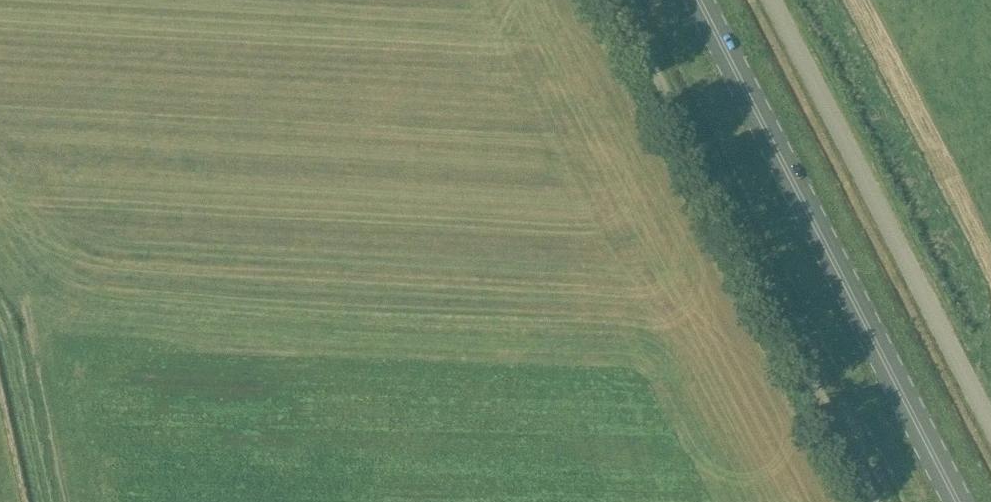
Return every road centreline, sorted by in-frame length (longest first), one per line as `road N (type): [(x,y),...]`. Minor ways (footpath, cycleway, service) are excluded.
road 1 (primary): [(698,0),(958,501)]
road 2 (unclassified): [(874,501),(617,0)]
road 3 (unclassified): [(990,413),(778,0)]

